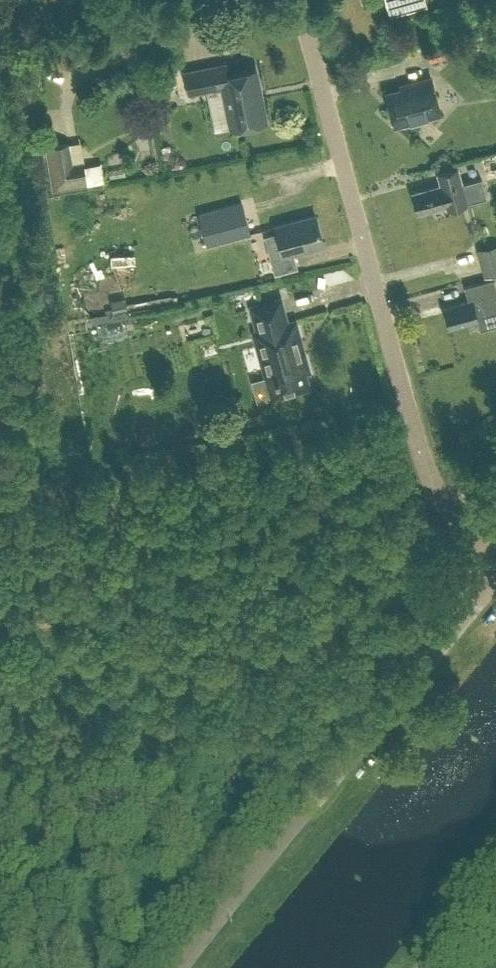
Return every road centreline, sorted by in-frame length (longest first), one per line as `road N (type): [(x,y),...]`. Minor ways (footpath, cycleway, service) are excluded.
road 1 (unclassified): [(495,563),(423,485),(298,0)]
road 2 (tertiary): [(495,578),(181,967)]

